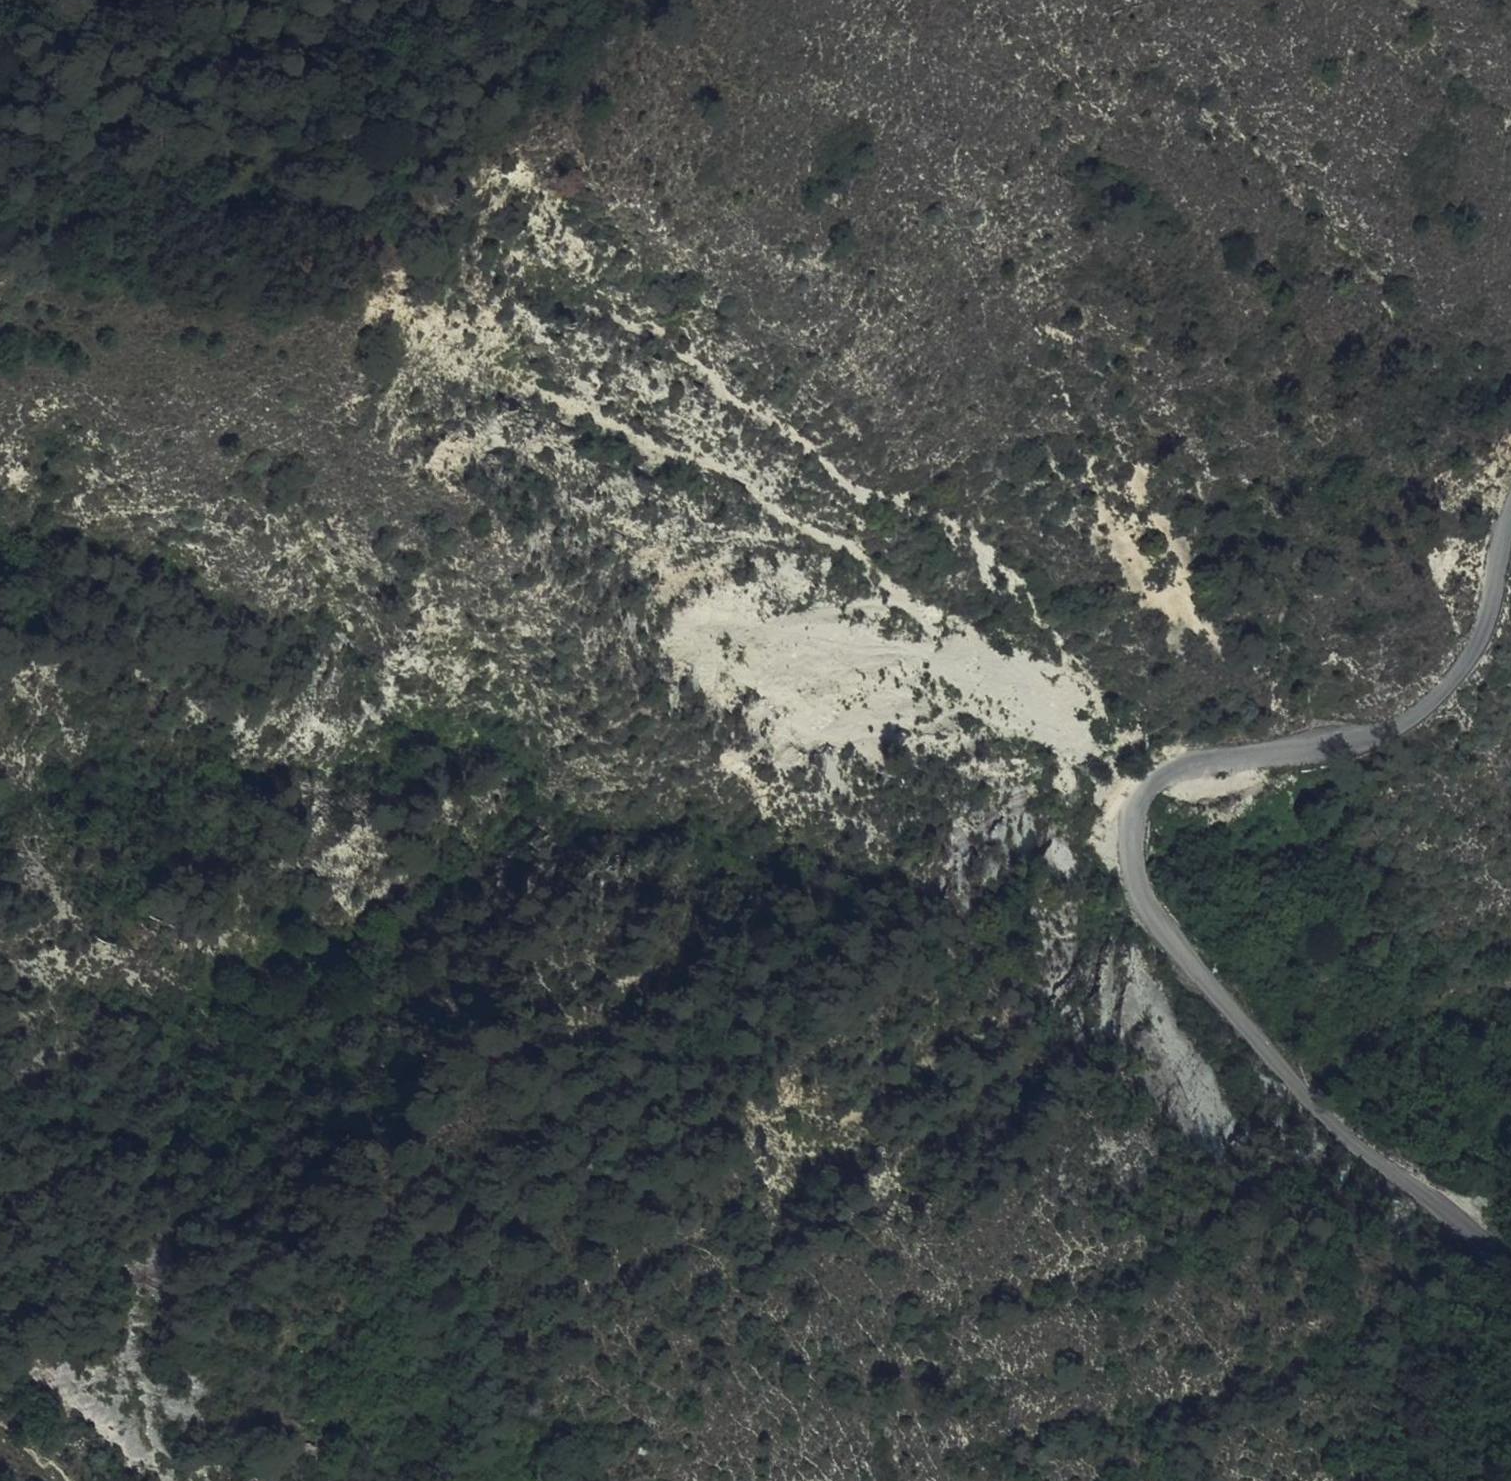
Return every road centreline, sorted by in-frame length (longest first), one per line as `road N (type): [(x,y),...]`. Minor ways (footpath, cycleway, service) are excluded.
road 1 (unclassified): [(1510,509),(1490,618),(1432,704),(1390,733),(1170,768),(1142,797),(1134,830),(1158,919),(1343,1137),(1491,1249),(1510,1254)]

